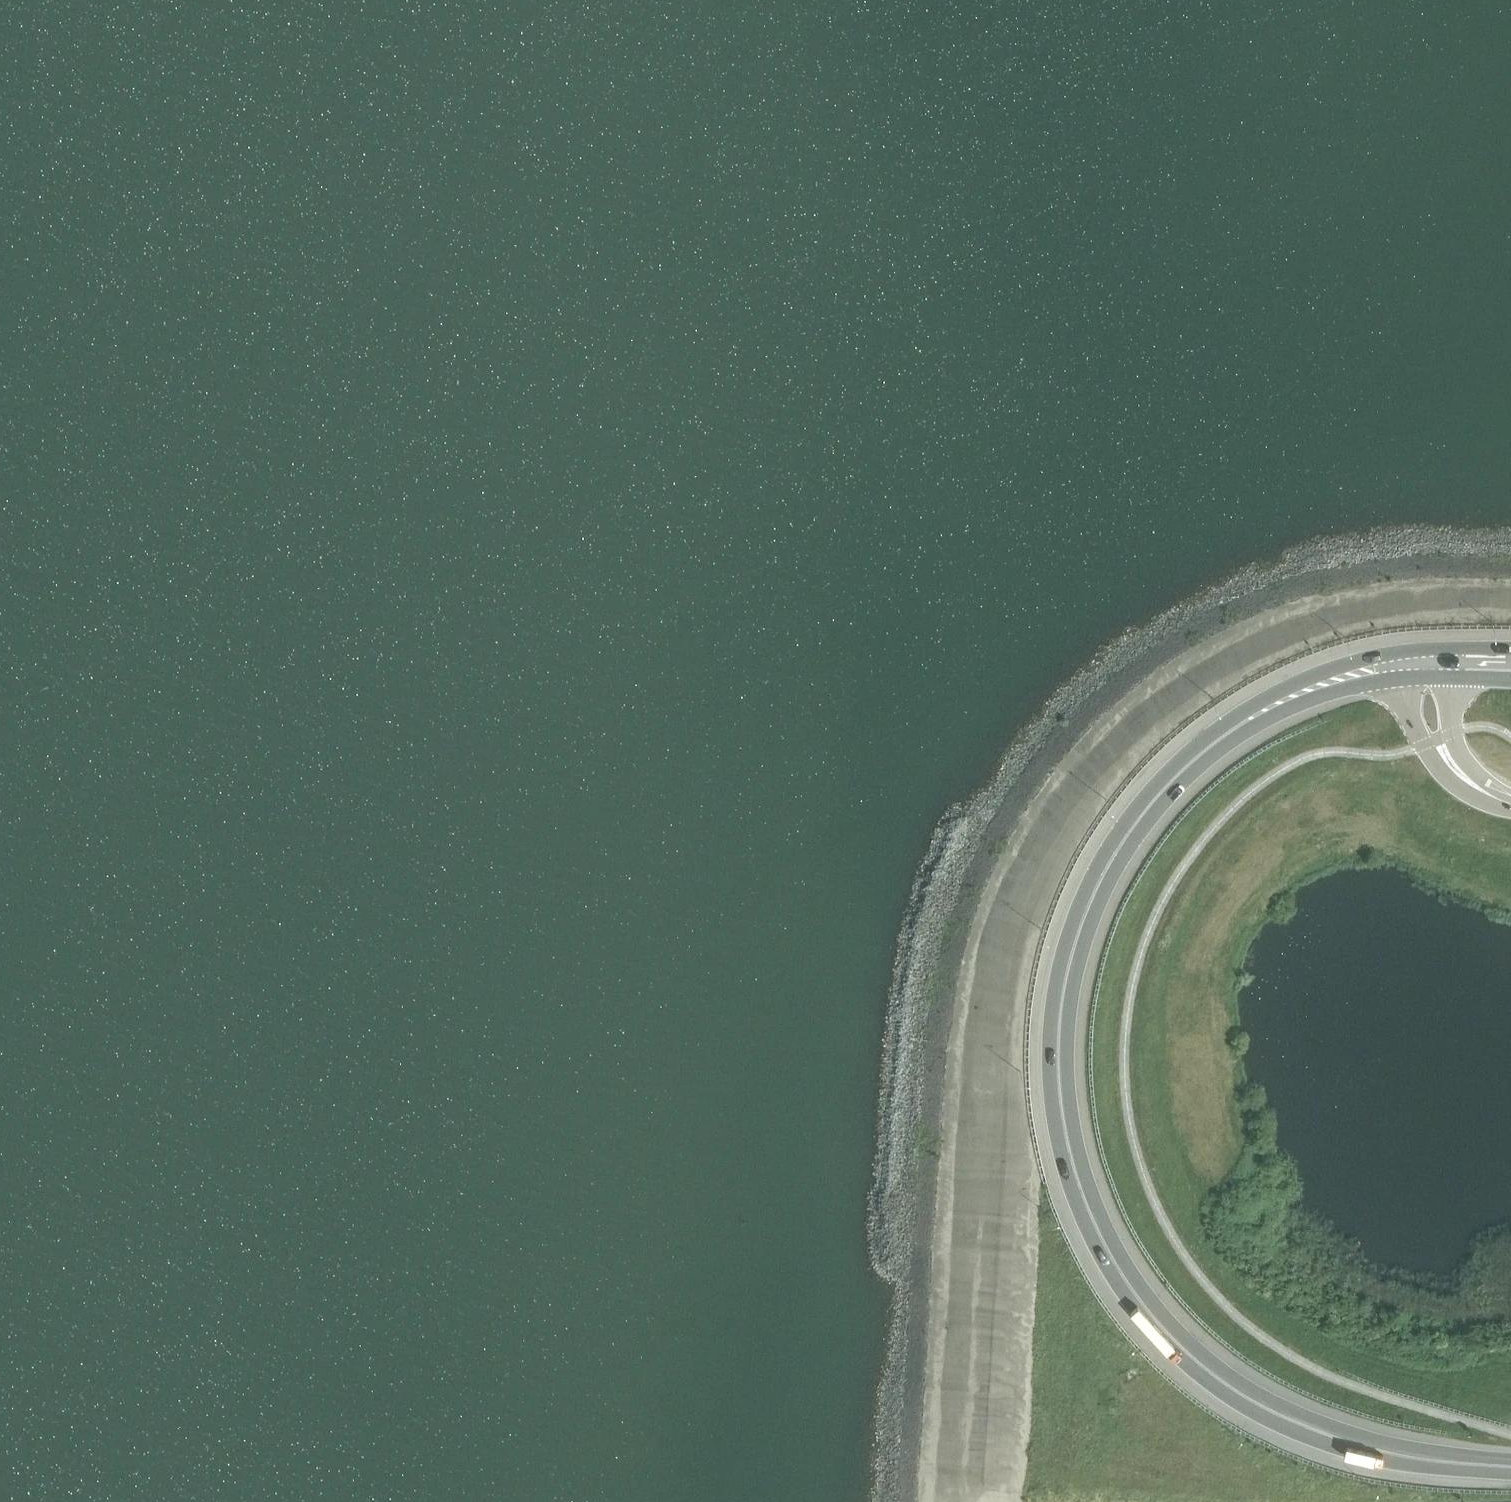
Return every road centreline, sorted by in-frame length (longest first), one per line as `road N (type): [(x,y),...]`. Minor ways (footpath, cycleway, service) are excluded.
road 1 (primary): [(1510,1470),(1351,1444),(1276,1415),(1200,1365),(1138,1300),(1100,1240),(1075,1176),(1058,1093),(1058,1014),(1076,930),(1137,819),(1176,774),(1248,719),(1320,685),(1398,666)]

